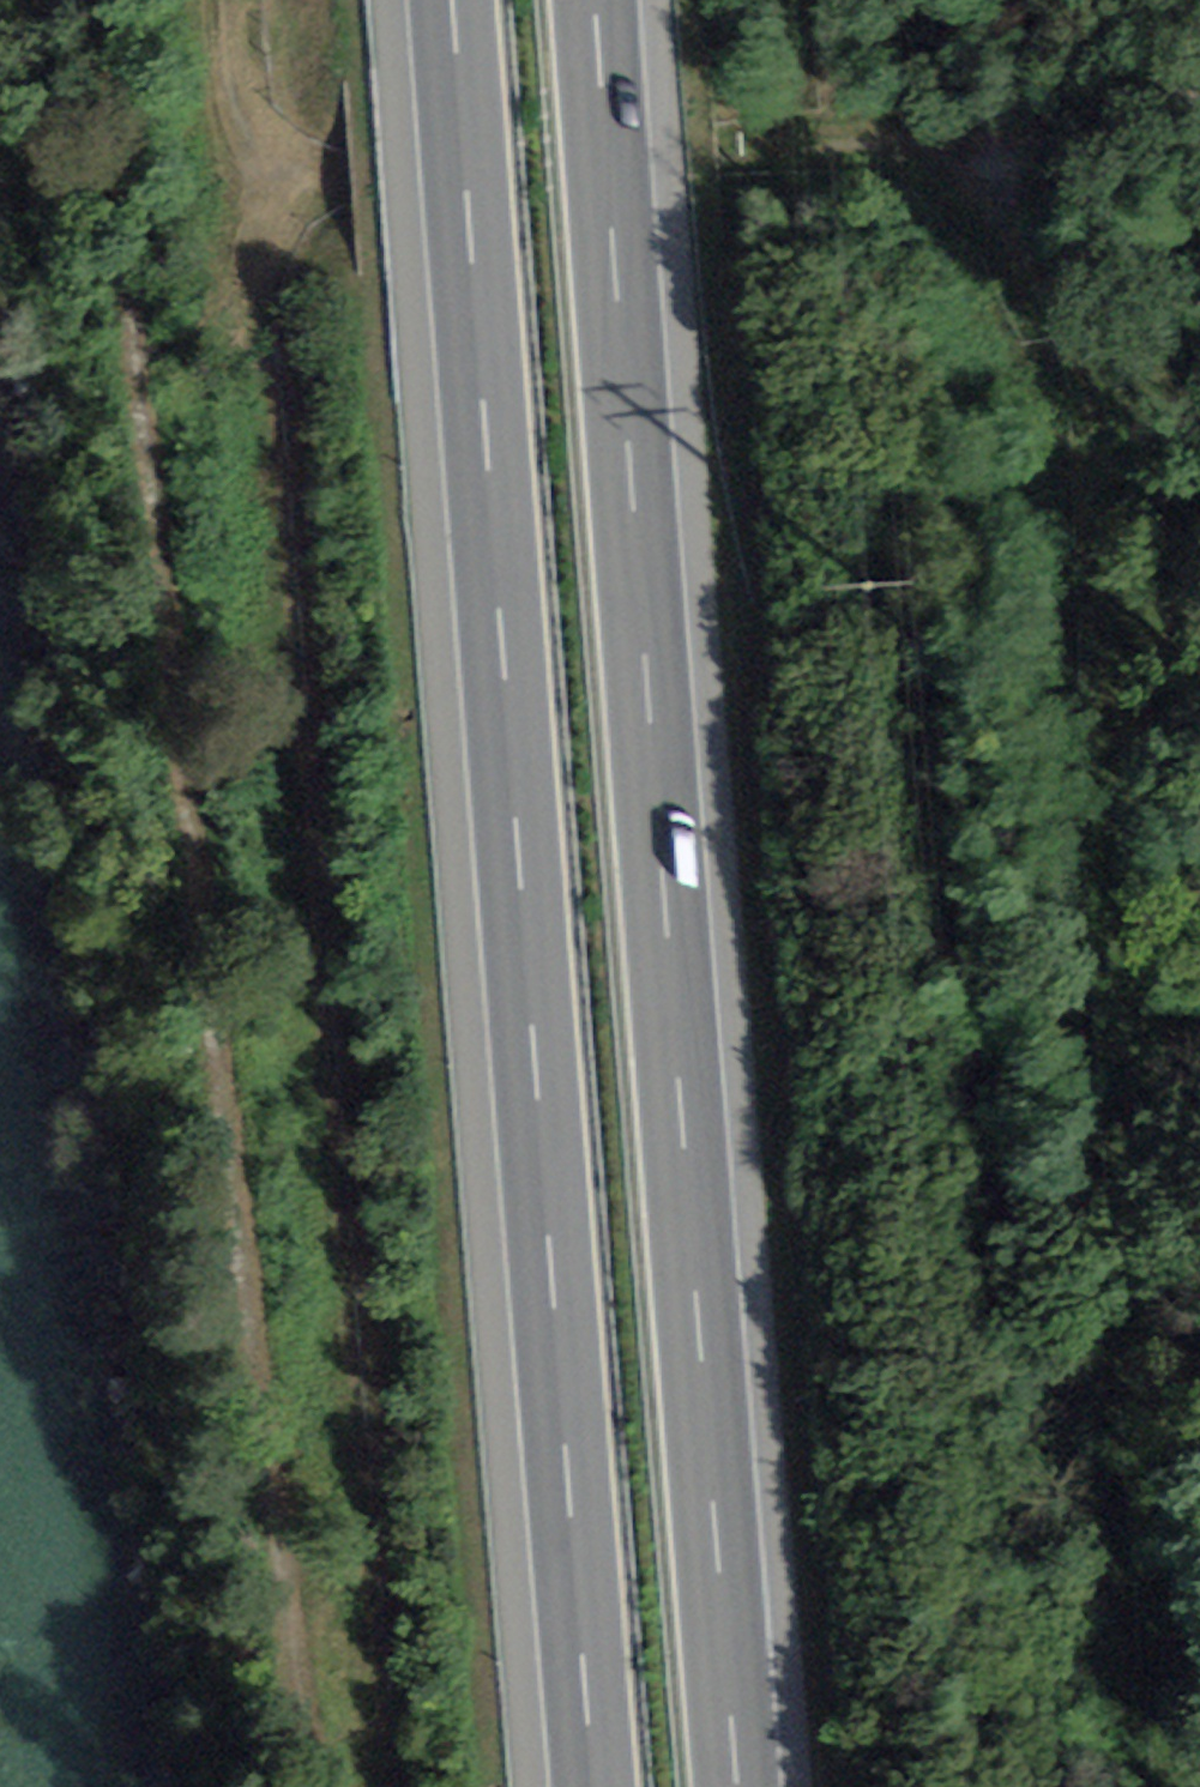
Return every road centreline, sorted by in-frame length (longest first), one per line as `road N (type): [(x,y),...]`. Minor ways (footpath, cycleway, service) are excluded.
road 1 (motorway): [(736,1786),(592,0)]
road 2 (motorway): [(450,0),(592,1786)]
road 3 (track): [(373,1786),(234,88)]
road 4 (track): [(1004,121),(1072,412),(1184,1786)]
road 5 (track): [(1199,108),(316,166)]
road 6 (track): [(232,0),(234,88),(316,166)]

